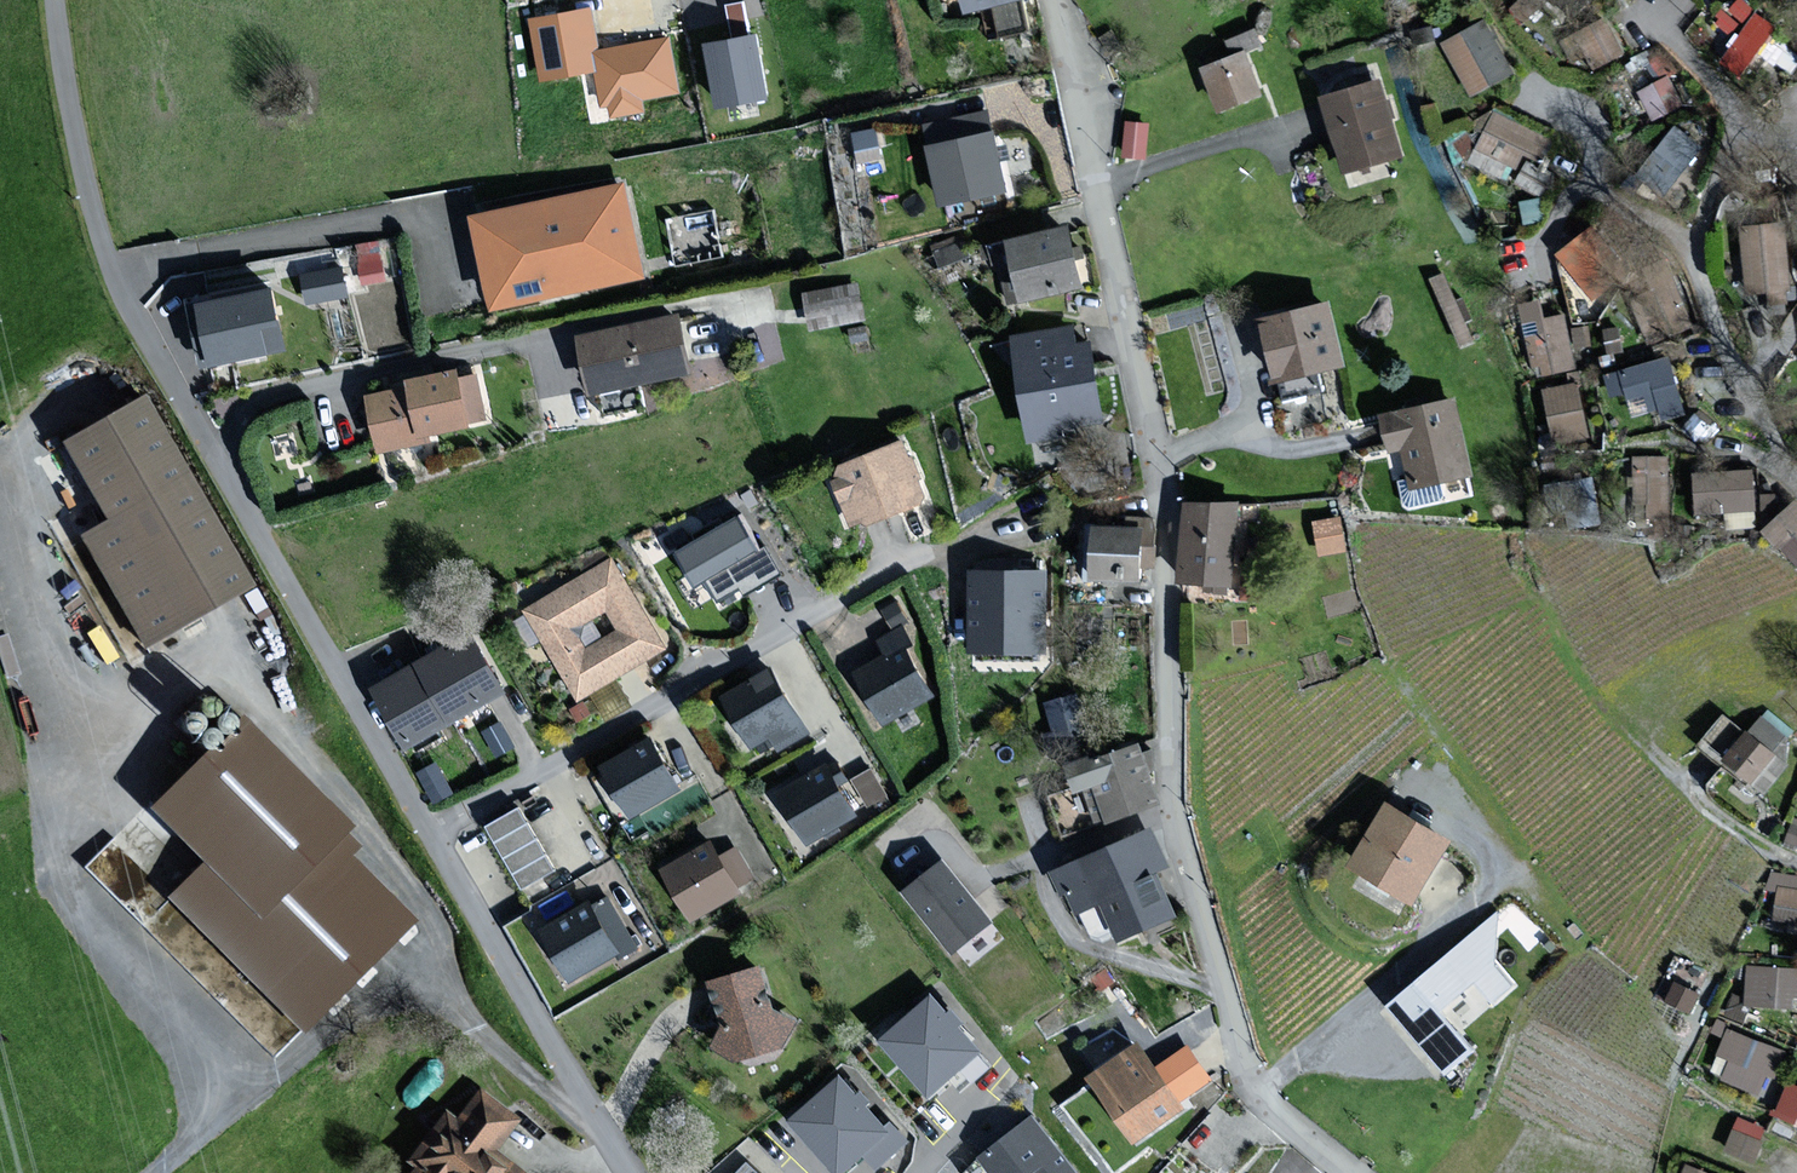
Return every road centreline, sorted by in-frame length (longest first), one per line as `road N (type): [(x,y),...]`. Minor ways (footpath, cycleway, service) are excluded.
road 1 (residential): [(623,1172),(133,317),(82,175),(54,0)]
road 2 (residential): [(1354,1172),(1271,1109),(1251,1081),(1183,852),(1174,809),(1162,505),(1053,0)]
road 3 (track): [(453,984),(403,988),(319,1024),(247,1098),(156,1172)]
road 4 (track): [(1224,987),(1075,936),(1038,862)]

